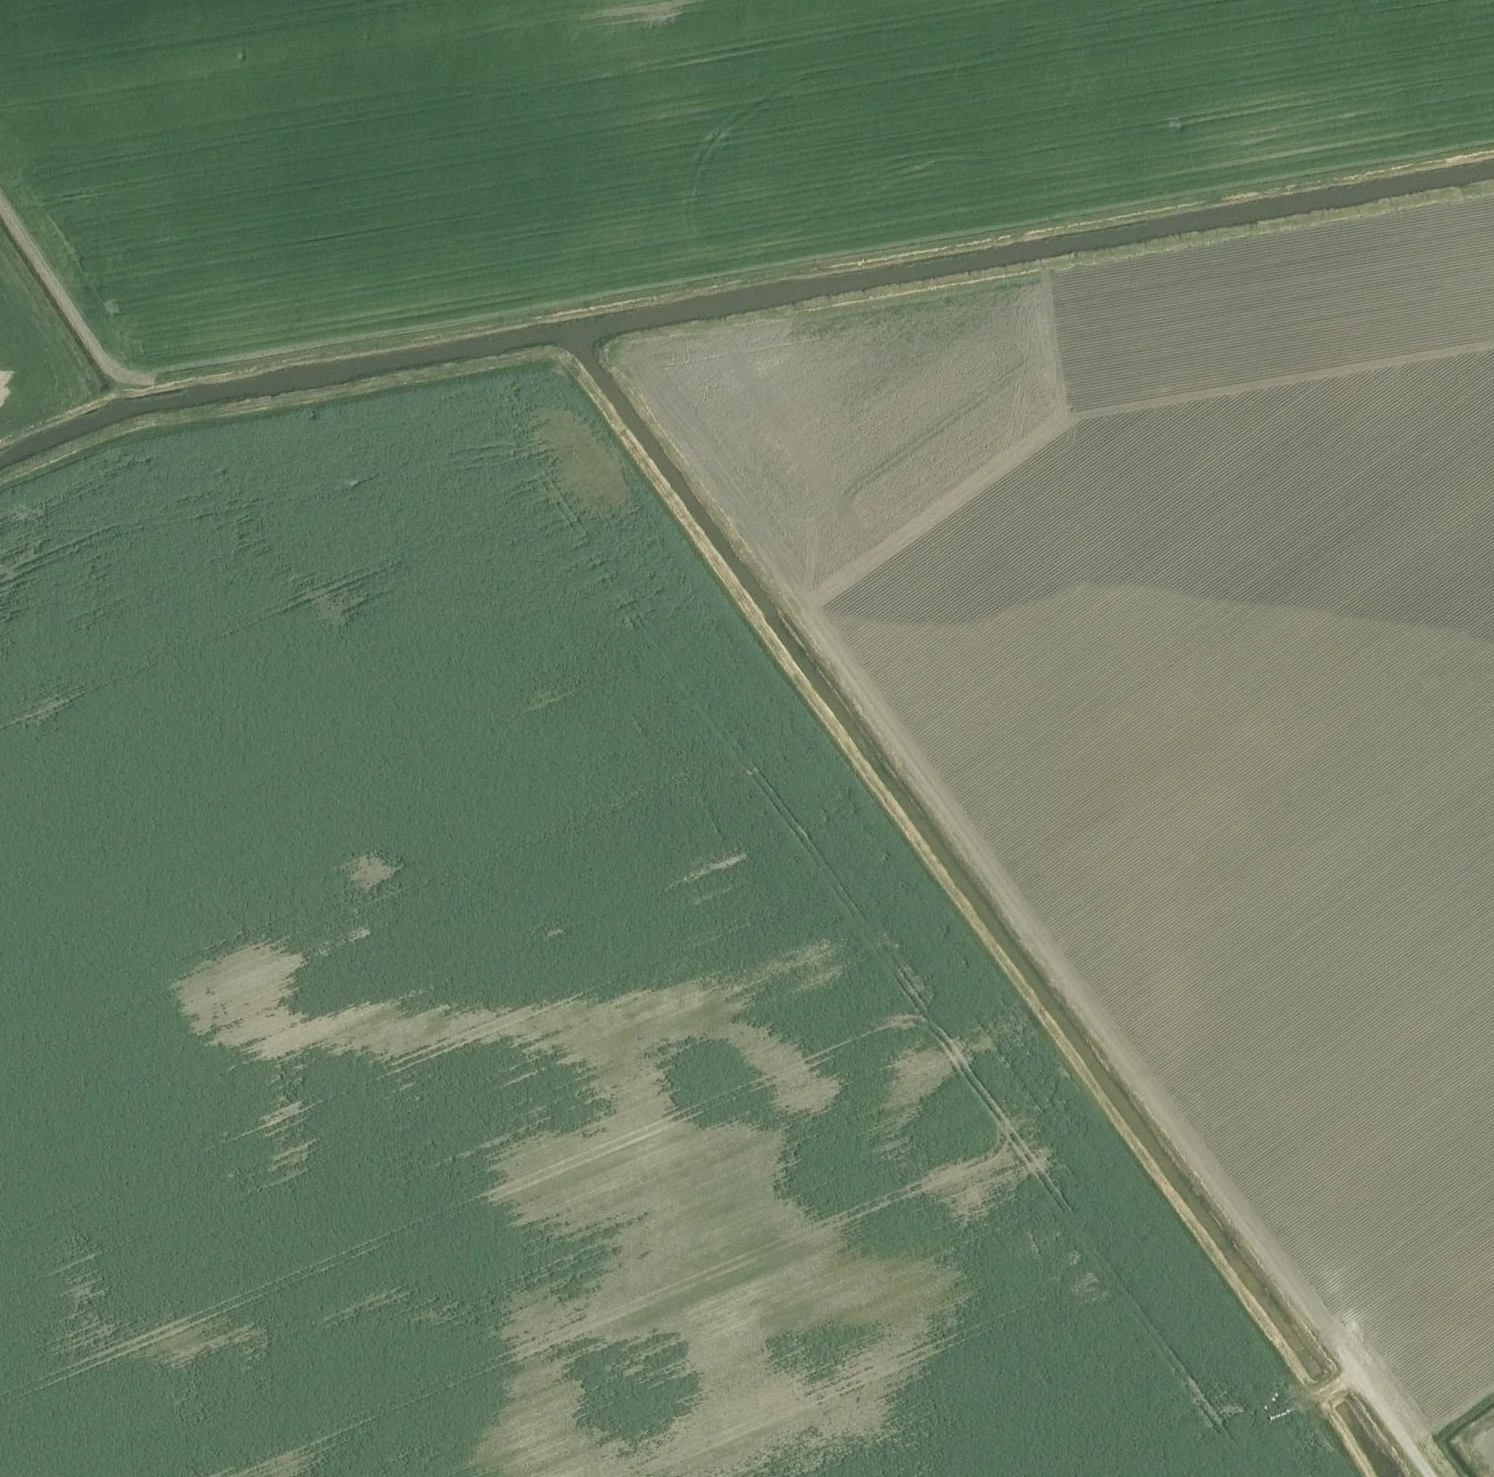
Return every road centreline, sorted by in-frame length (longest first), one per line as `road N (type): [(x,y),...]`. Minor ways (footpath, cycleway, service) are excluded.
road 1 (unclassified): [(1426,1476),(1321,1332)]

